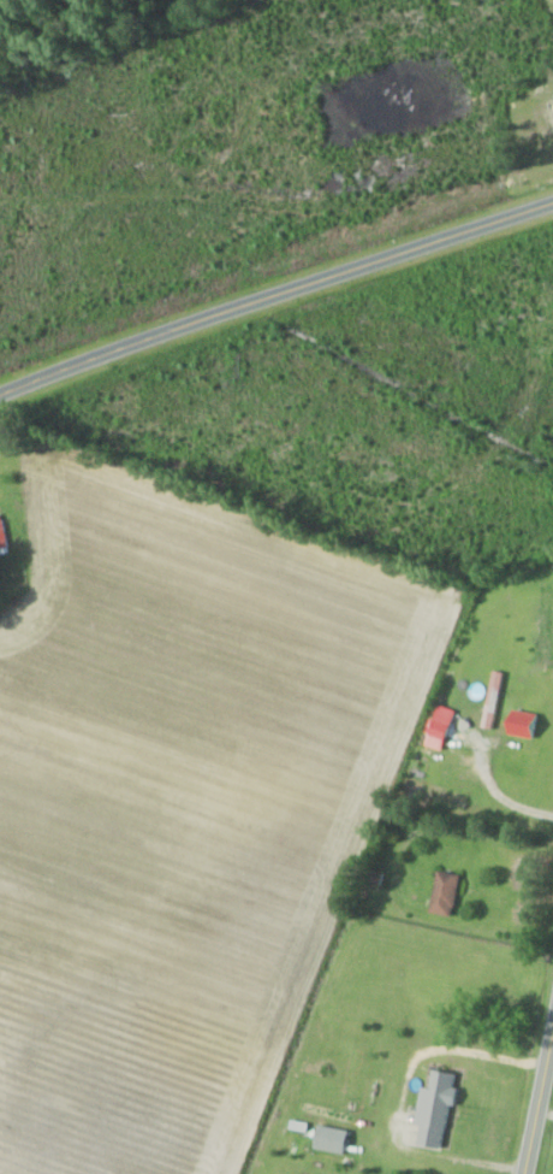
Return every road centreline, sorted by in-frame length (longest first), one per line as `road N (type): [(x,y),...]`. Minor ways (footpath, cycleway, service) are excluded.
road 1 (residential): [(0,393),(552,201)]
road 2 (secondary): [(524,1173),(552,1031)]

